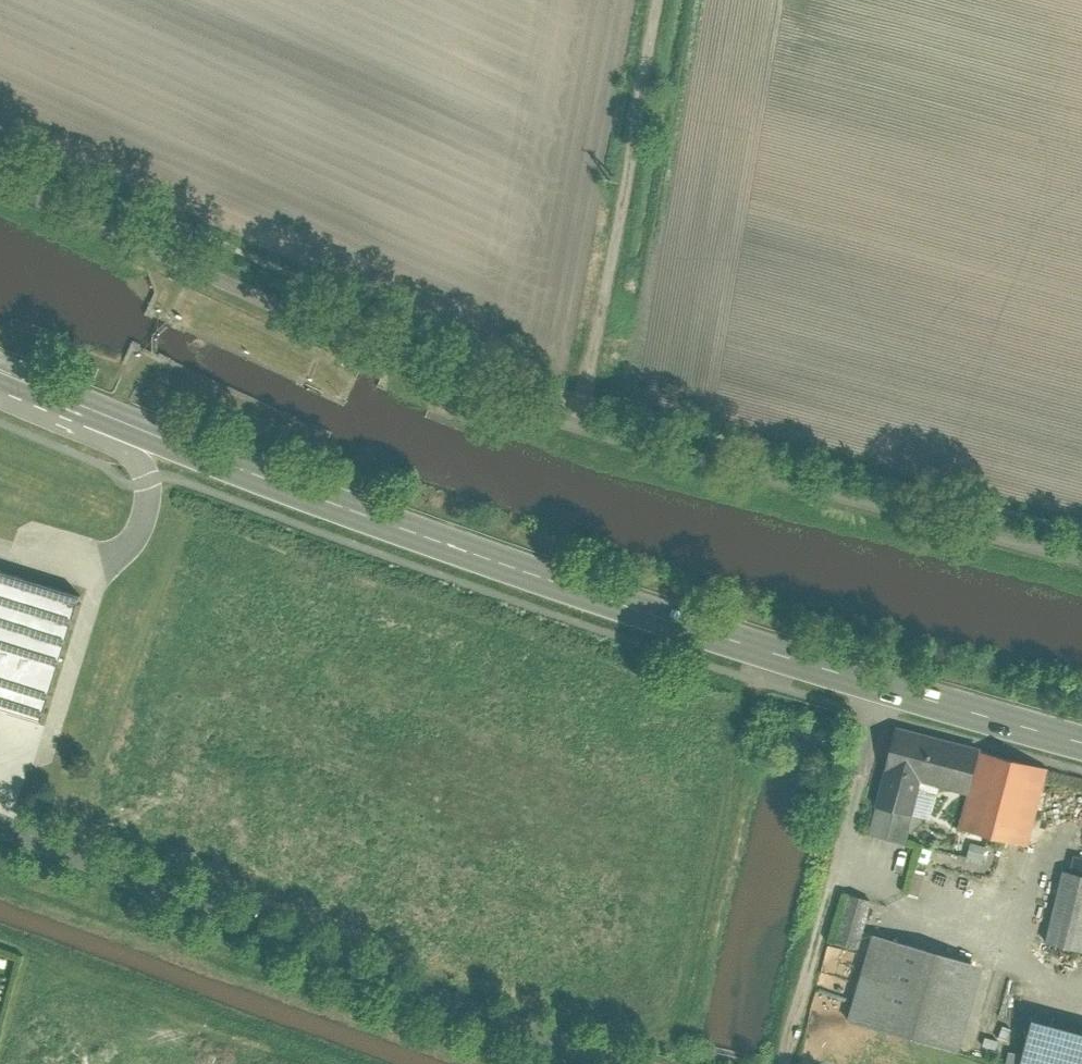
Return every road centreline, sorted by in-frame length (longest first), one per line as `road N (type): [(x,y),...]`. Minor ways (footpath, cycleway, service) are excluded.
road 1 (unclassified): [(0,173),(433,372),(573,420),(1081,558)]
road 2 (primary): [(0,369),(243,468),(537,572),(1081,733)]
road 3 (unclassified): [(0,828),(645,1063)]
road 4 (track): [(573,420),(595,328),(643,0)]
road 5 (track): [(870,676),(855,781),(782,1063)]

